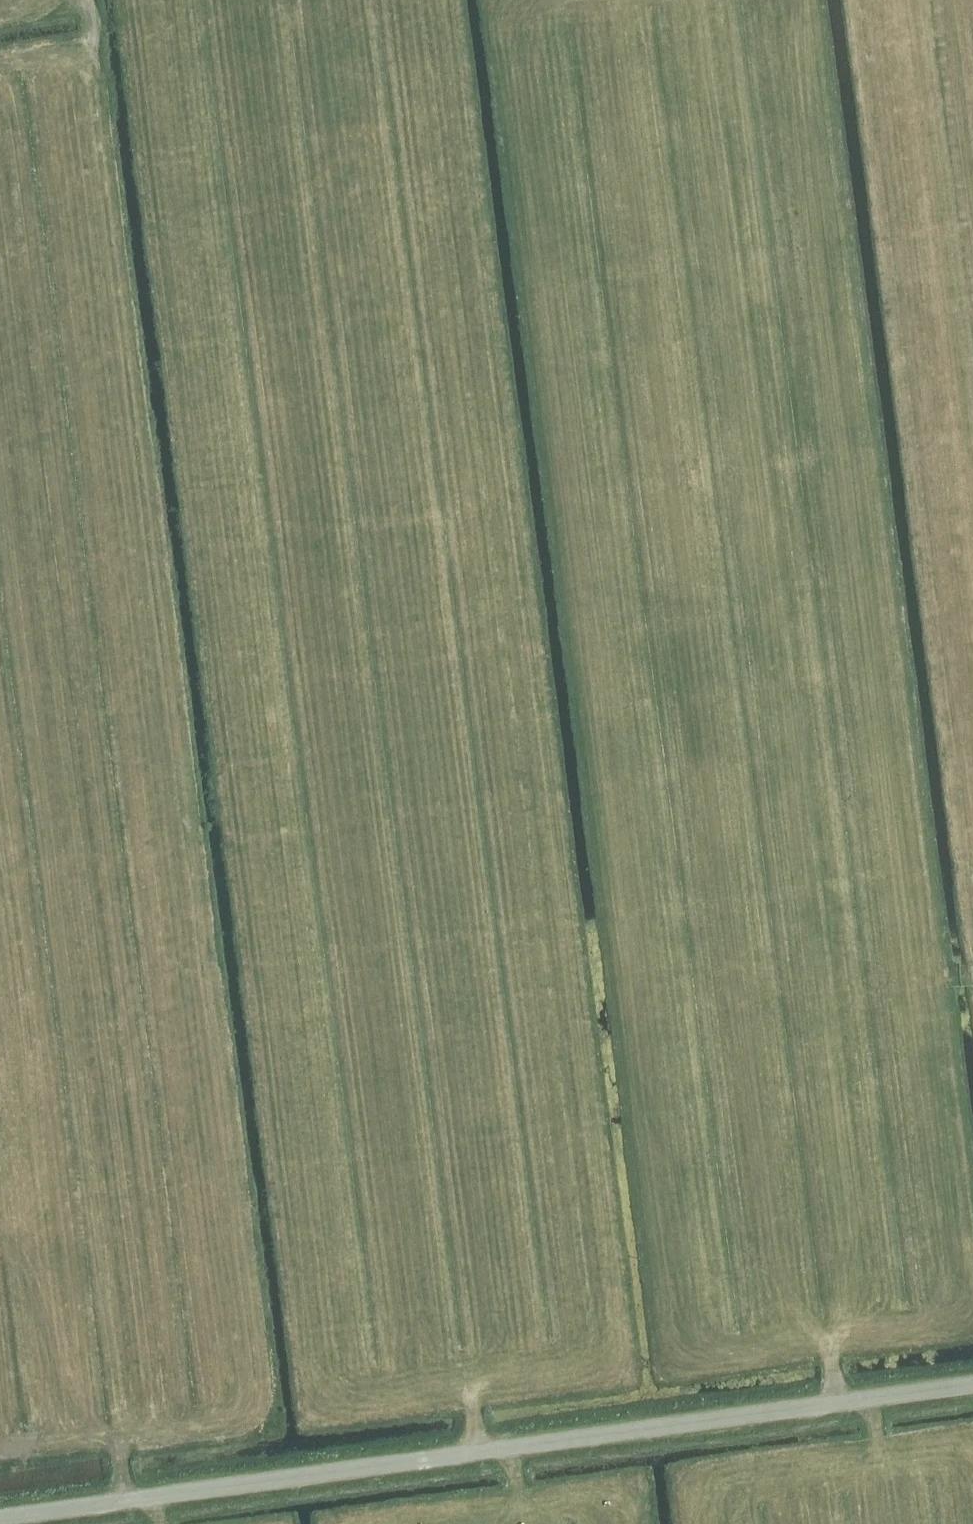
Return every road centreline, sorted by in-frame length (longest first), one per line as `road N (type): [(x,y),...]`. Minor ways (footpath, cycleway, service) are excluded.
road 1 (unclassified): [(2,1523),(972,1389)]

